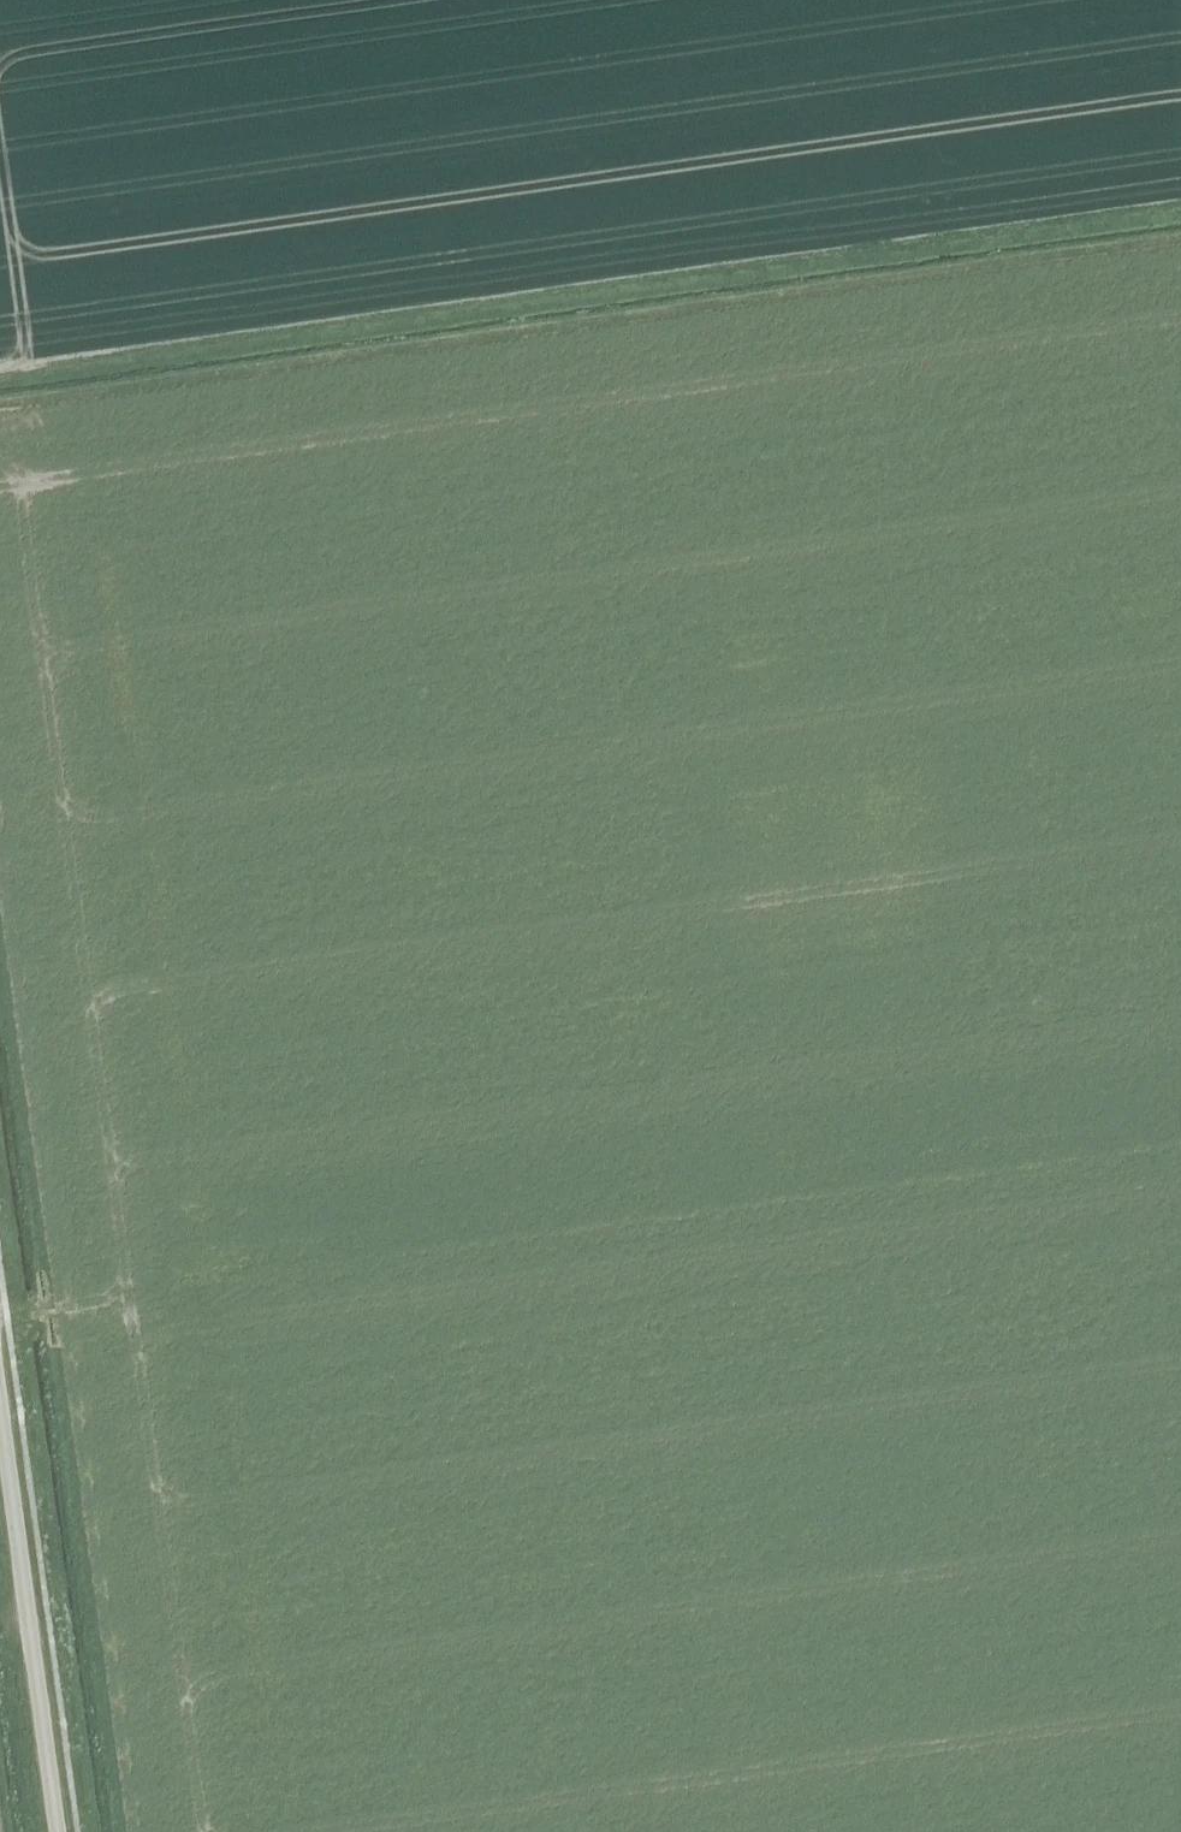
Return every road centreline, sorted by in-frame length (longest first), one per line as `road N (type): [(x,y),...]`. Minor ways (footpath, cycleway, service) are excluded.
road 1 (unclassified): [(52,1831),(0,1450)]

